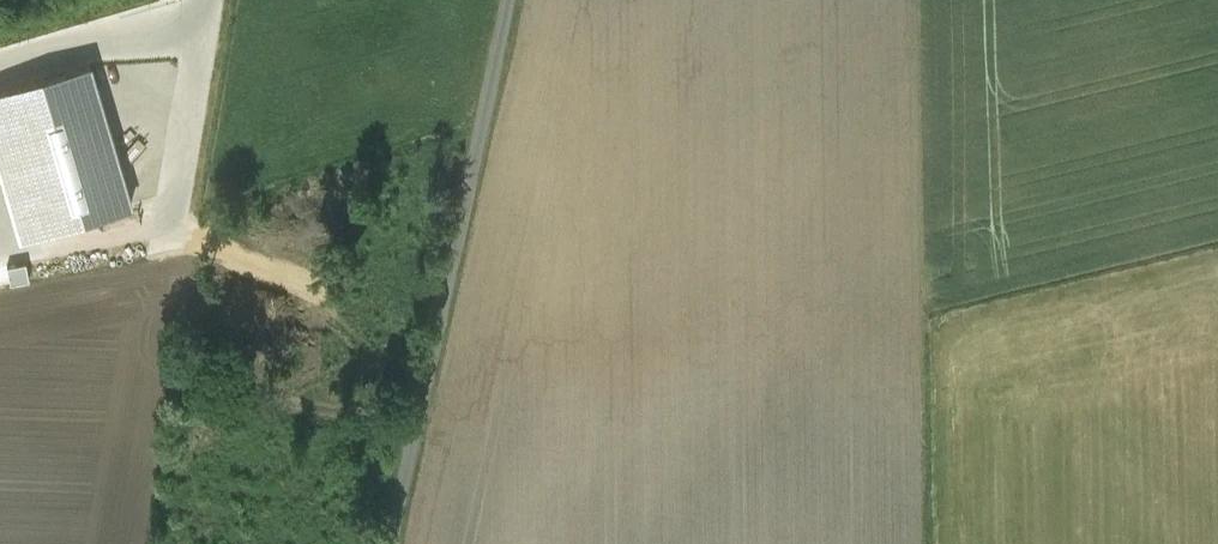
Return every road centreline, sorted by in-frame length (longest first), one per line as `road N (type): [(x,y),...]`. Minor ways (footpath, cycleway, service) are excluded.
road 1 (unclassified): [(389,543),(509,0)]

